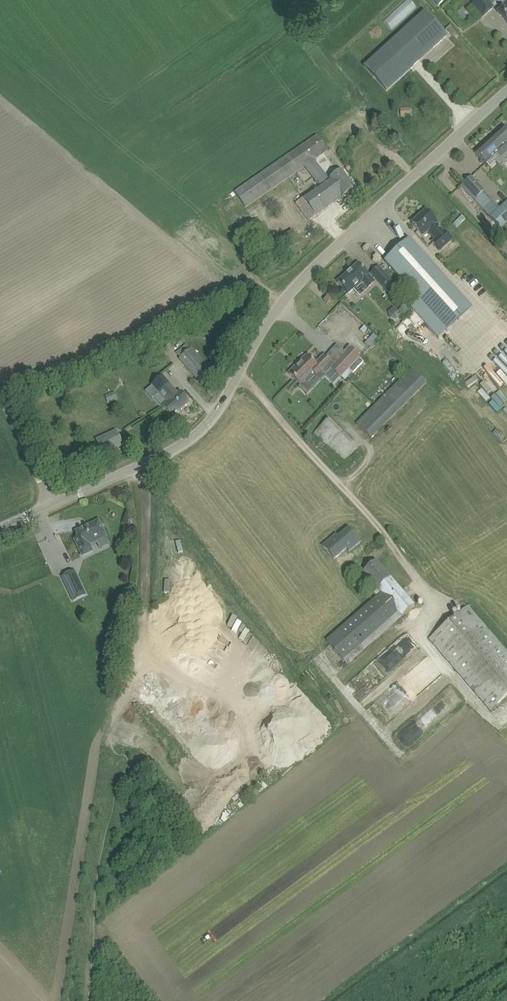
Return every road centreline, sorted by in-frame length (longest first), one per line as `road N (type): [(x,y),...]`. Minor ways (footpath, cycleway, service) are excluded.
road 1 (unclassified): [(239,374),(291,292),(506,91)]
road 2 (unclassified): [(451,607),(239,374)]
road 3 (track): [(116,743),(148,593),(148,465)]
road 4 (unclassified): [(57,508),(186,443),(218,412),(239,374)]
road 5 (track): [(322,1000),(506,864)]

